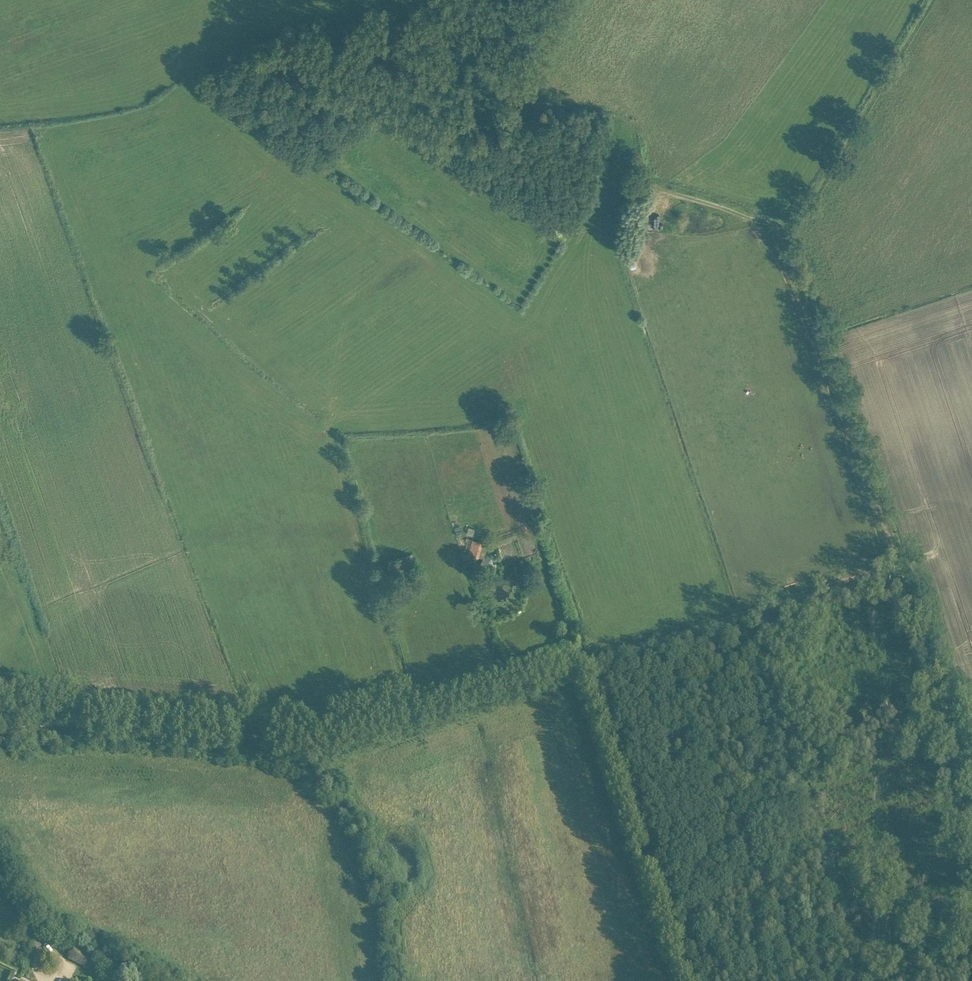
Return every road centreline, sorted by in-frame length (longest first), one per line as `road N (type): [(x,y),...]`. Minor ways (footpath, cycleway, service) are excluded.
road 1 (unclassified): [(0,729),(79,723),(330,745),(575,665)]
road 2 (track): [(582,663),(689,980)]

